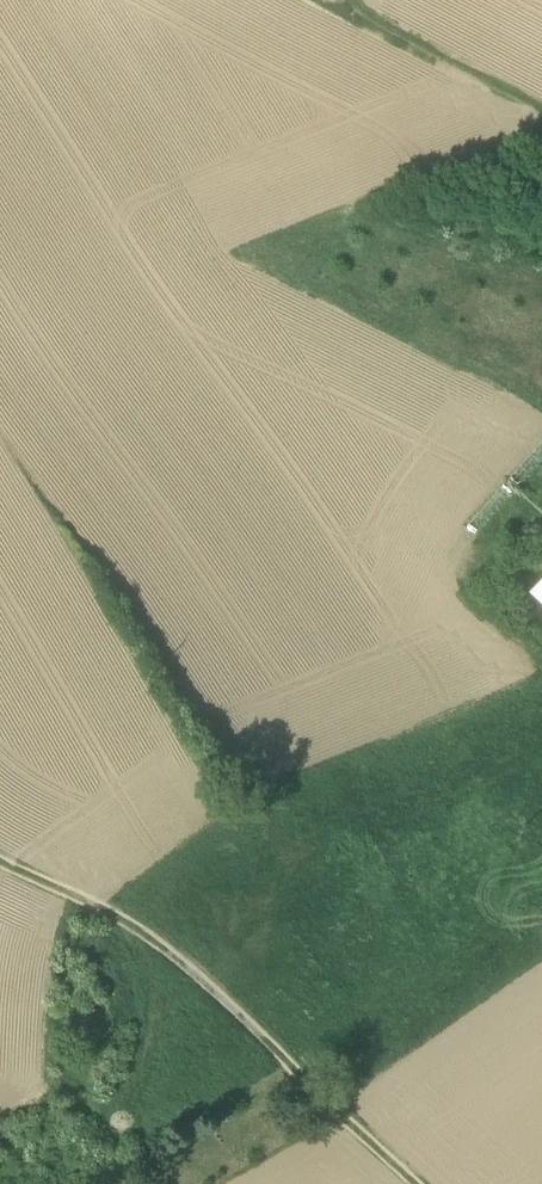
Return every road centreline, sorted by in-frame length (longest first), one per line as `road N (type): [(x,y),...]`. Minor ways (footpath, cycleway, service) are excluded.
road 1 (track): [(416,1183),(172,952),(86,899),(0,862)]
road 2 (track): [(319,0),(541,118)]

